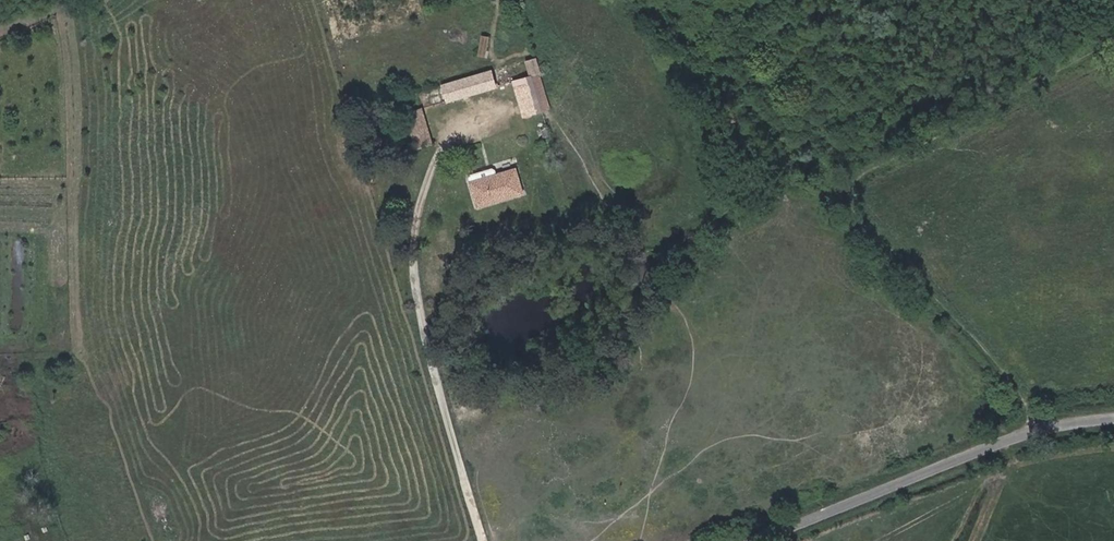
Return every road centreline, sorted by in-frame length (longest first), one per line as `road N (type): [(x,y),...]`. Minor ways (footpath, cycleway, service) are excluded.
road 1 (track): [(1046,427),(985,348),(855,212),(845,185),(1113,33)]
road 2 (track): [(450,133),(424,193),(412,272),(432,370),(485,540)]
road 3 (unclassified): [(757,540),(1016,436),(1113,419)]

